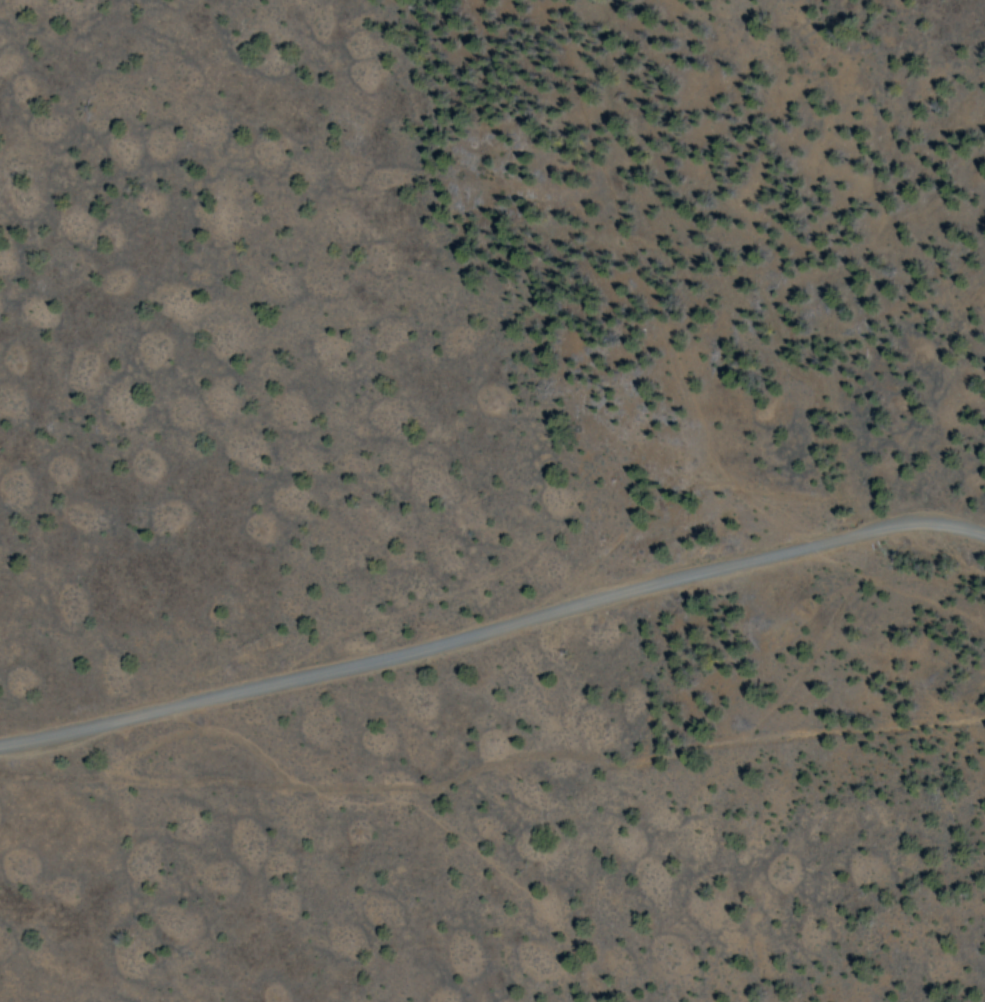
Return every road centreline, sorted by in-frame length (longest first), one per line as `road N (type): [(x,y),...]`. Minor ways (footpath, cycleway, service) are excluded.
road 1 (residential): [(0,761),(441,649),(727,563),(880,530),(926,527),(984,537)]

